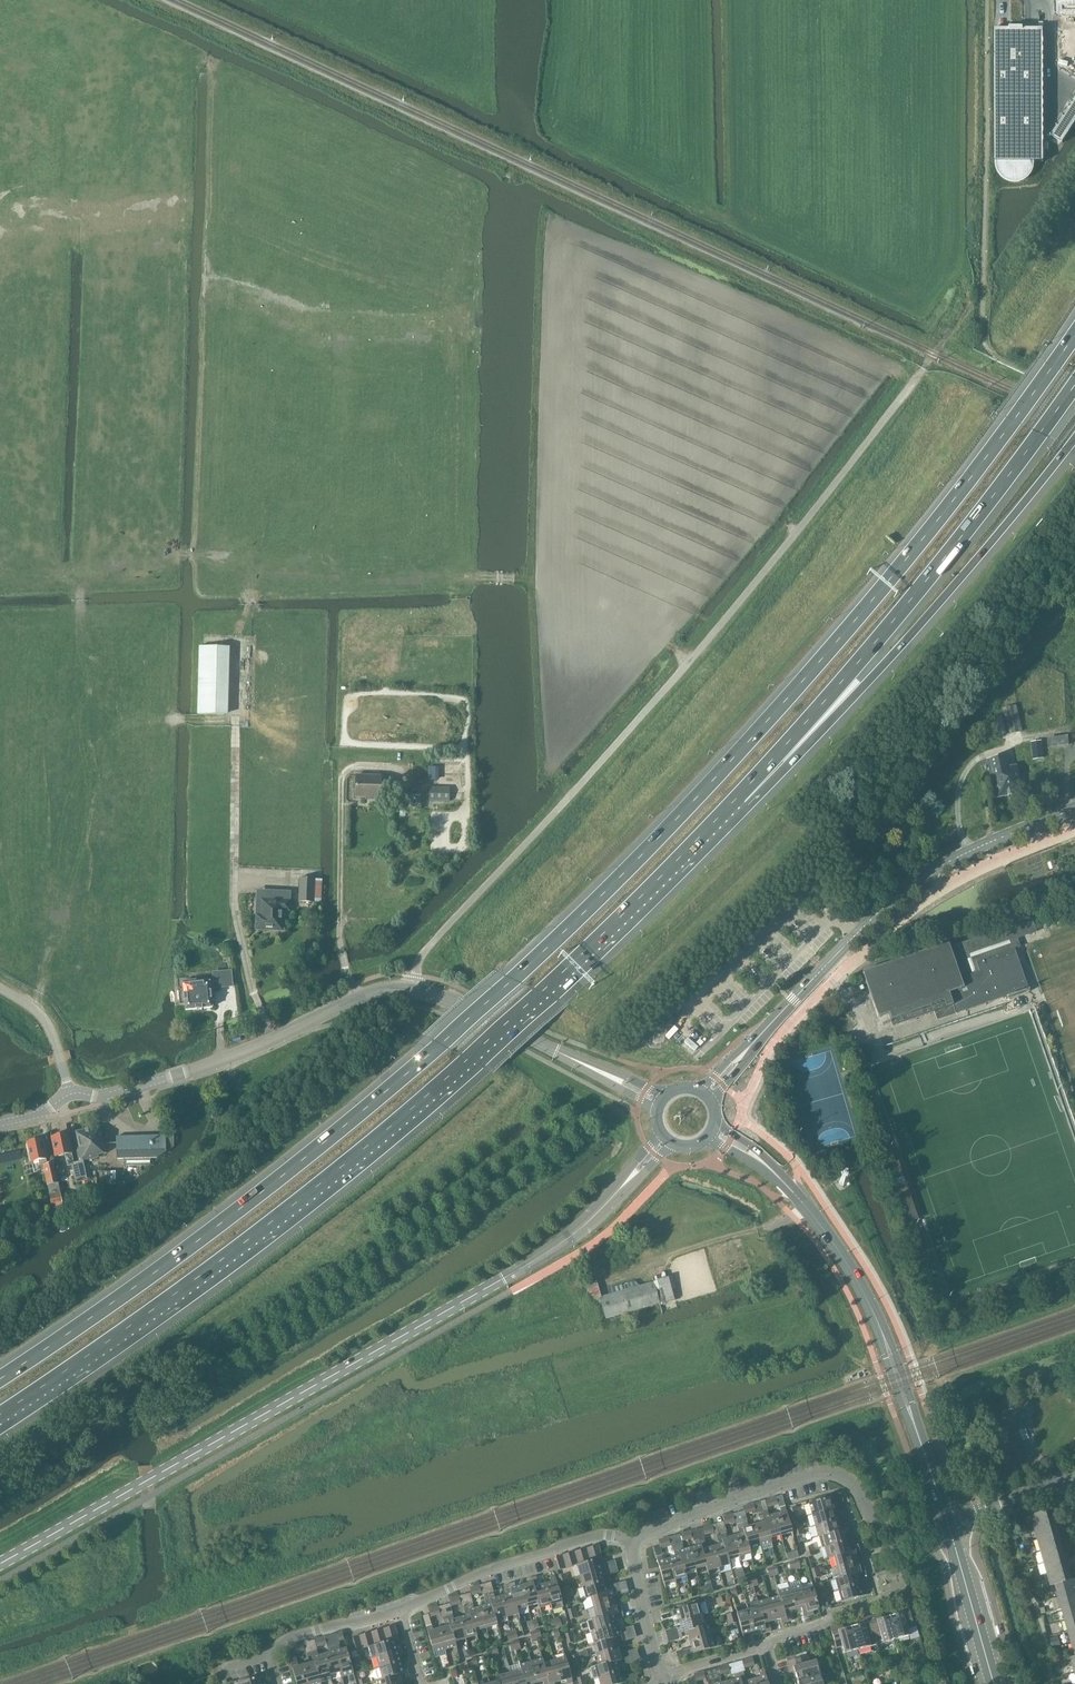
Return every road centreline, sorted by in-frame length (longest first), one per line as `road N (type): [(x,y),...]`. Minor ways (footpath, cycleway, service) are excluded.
road 1 (motorway): [(1074,334),(932,530),(654,843),(506,987),(308,1158),(0,1379)]
road 2 (motorway): [(0,1418),(226,1259),(419,1106),(743,797)]
road 3 (secondary): [(0,1564),(550,1252),(623,1187)]
road 4 (tertiary): [(0,1123),(71,1094),(102,1097),(192,1071),(382,990),(459,1004),(606,1076)]
road 5 (motorway): [(743,797),(955,546),(1074,386)]
road 6 (motorway): [(743,797),(864,686),(1074,439)]
road 7 (secondary): [(744,1054),(914,885),(990,842),(1074,809)]
road 8 (tertiary): [(947,1521),(854,1274),(825,1230),(757,1158)]
road 9 (residential): [(634,1541),(732,1497),(822,1474),(848,1480),(891,1530),(947,1521)]
road 10 (track): [(235,718),(234,896),(248,970)]
road 11 (residential): [(400,1609),(558,1546),(595,1536),(634,1541)]
road 12 (track): [(417,769),(343,774),(340,936)]
road 13 (track): [(876,941),(1074,883)]
road 14 (track): [(970,852),(958,808),(969,768),(1012,742),(1066,730)]
road 15 (tertiary): [(994,1683),(947,1521)]
road 16 (track): [(606,1285),(671,1254),(762,1229)]
road 17 (residential): [(765,1646),(905,1594)]
road 18 (residential): [(271,1655),(288,1638),(400,1609)]
road 19 (residential): [(659,1676),(634,1541)]
road 20 (residential): [(947,1521),(1074,1475)]

